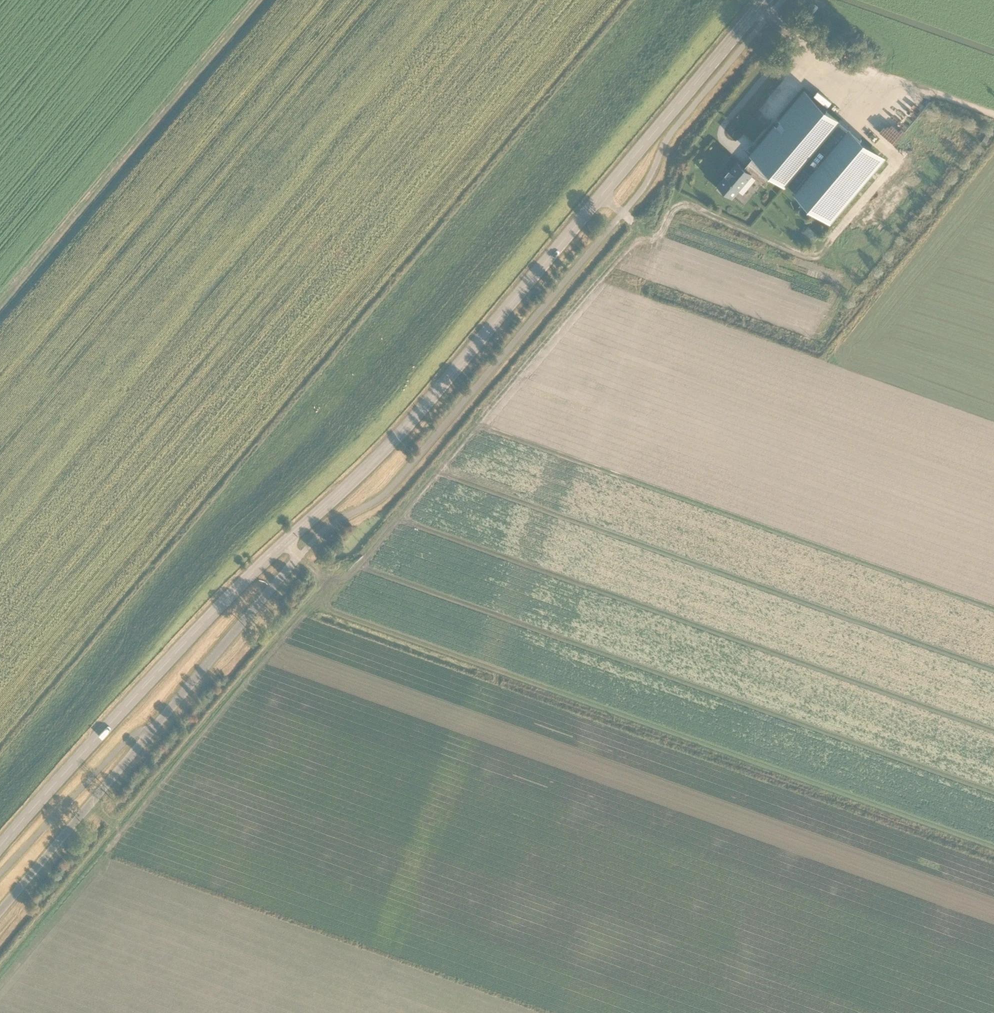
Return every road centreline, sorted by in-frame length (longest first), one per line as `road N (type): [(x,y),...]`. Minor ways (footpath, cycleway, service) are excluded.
road 1 (secondary): [(287,539),(379,455),(765,0)]
road 2 (unclassified): [(0,911),(294,560),(287,539)]
road 3 (secondary): [(0,846),(287,539)]

